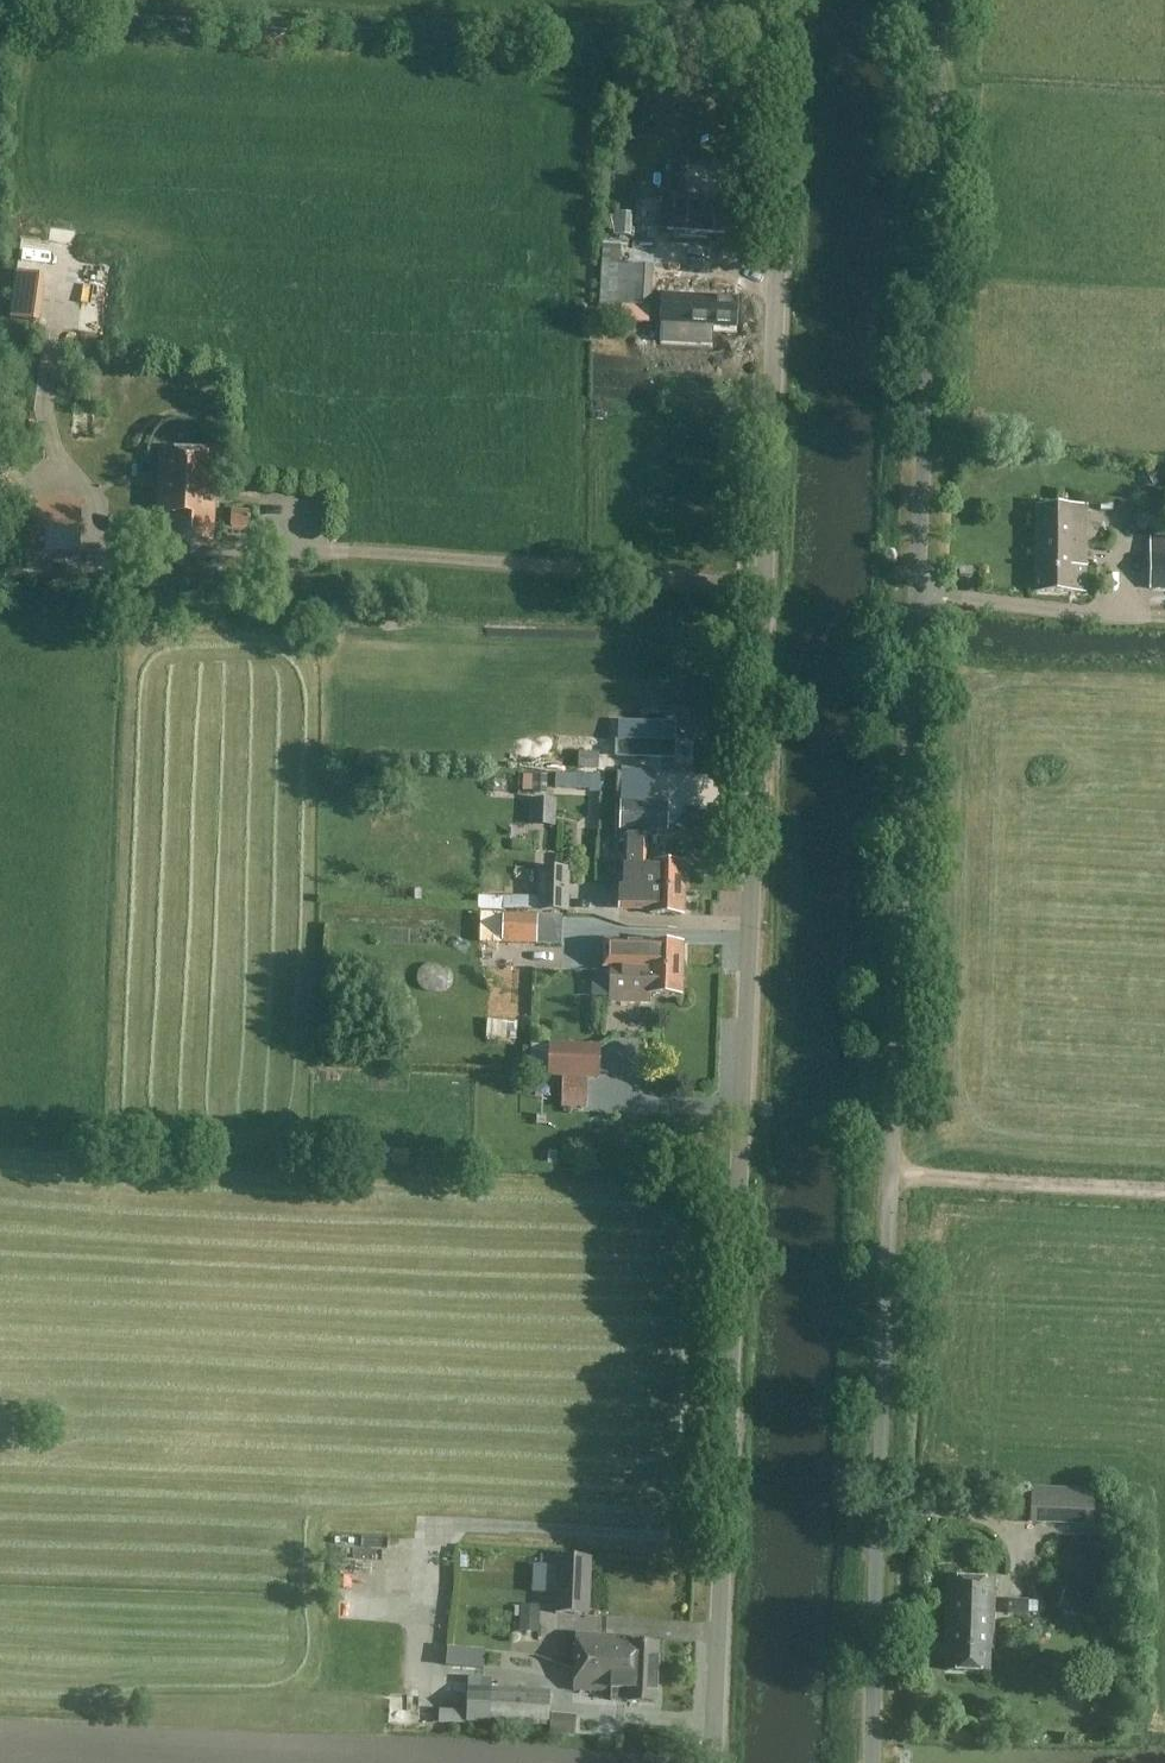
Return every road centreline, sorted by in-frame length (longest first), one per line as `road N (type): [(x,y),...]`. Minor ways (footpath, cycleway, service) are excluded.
road 1 (unclassified): [(714,1762),(788,0)]
road 2 (unclassified): [(870,1762),(941,0)]
road 3 (track): [(786,45),(0,12)]
road 4 (track): [(890,1184),(1164,1196)]

